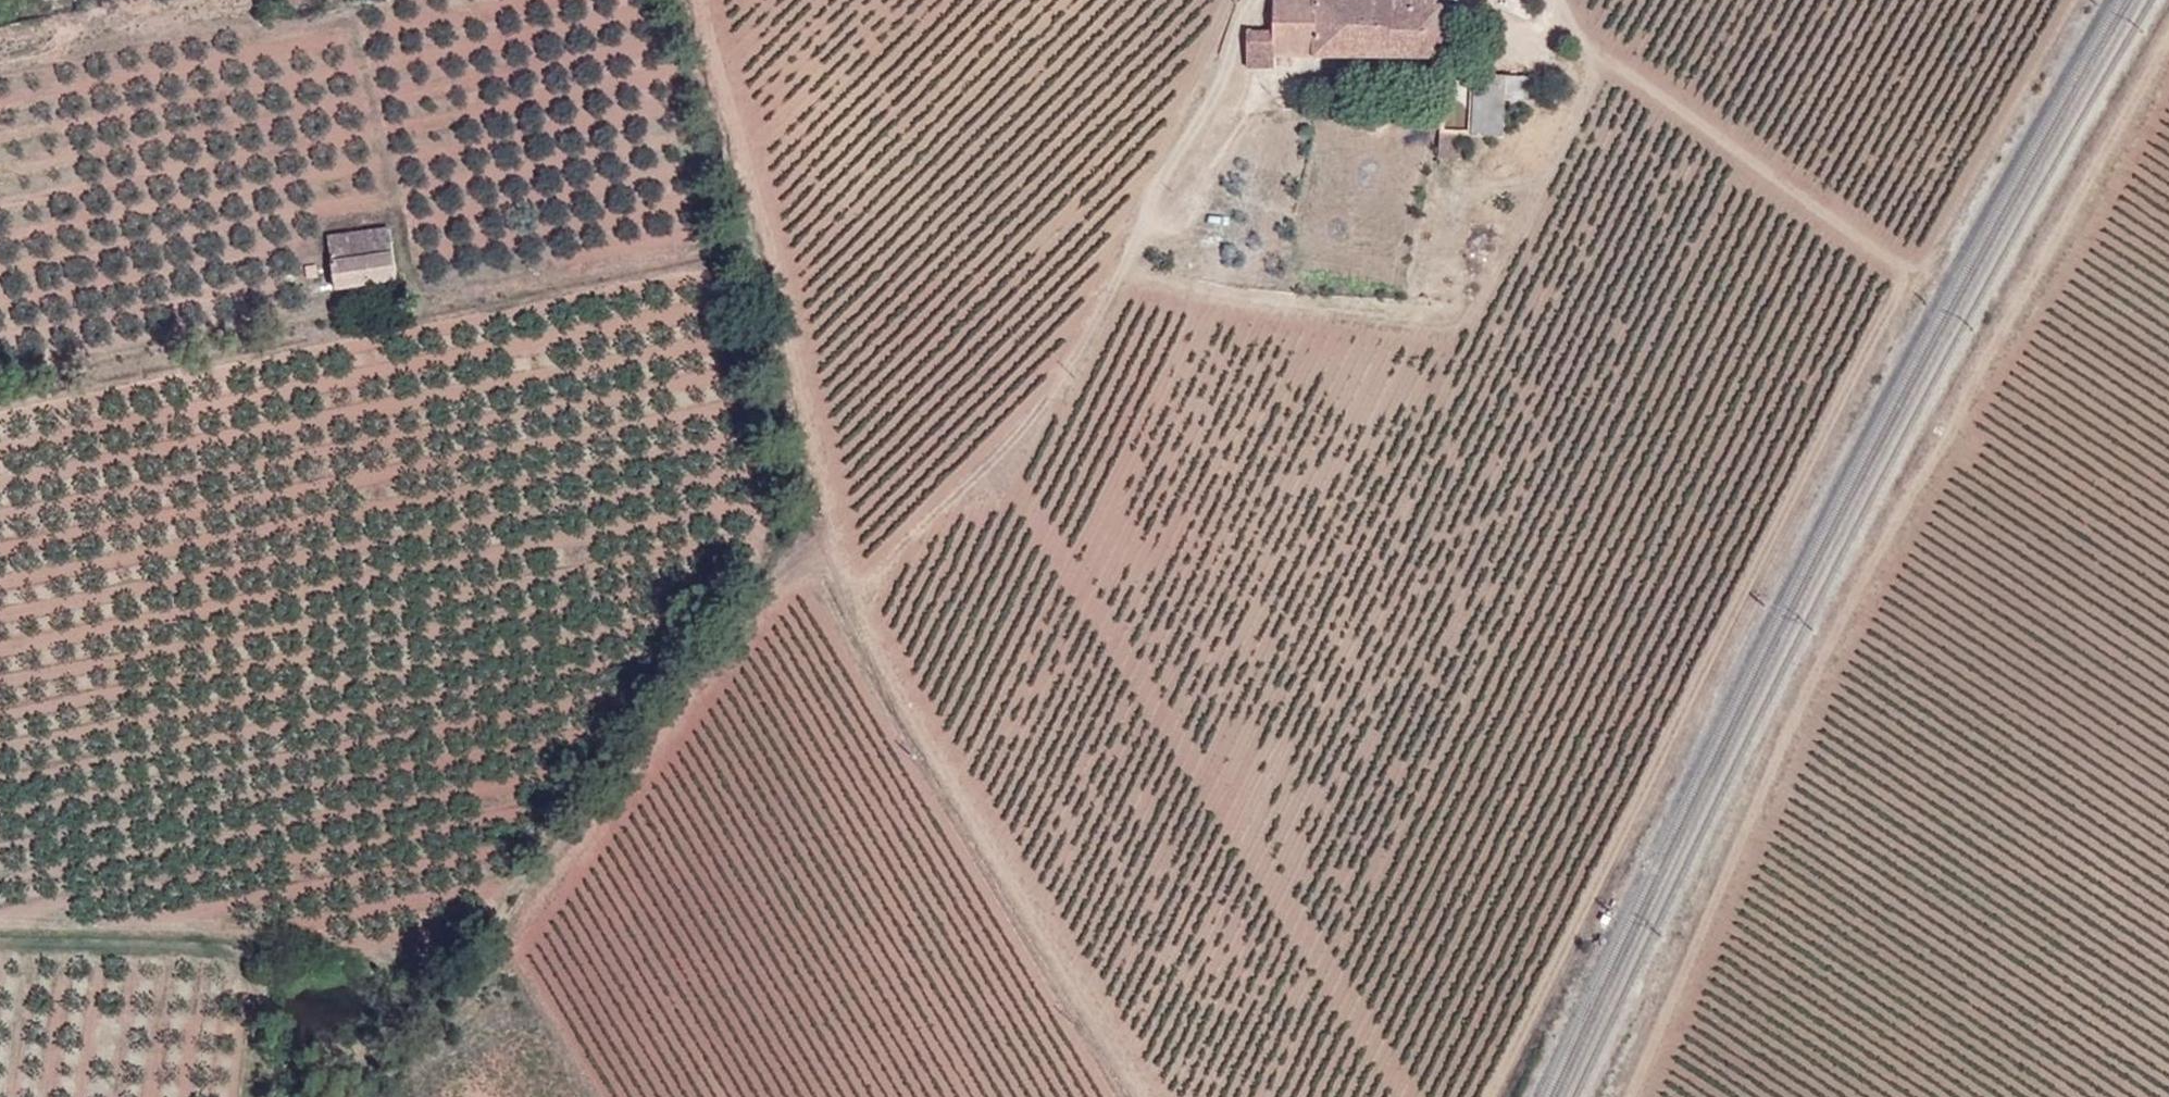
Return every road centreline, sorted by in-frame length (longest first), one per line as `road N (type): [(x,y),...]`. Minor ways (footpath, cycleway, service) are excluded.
road 1 (track): [(0,377),(425,300)]

